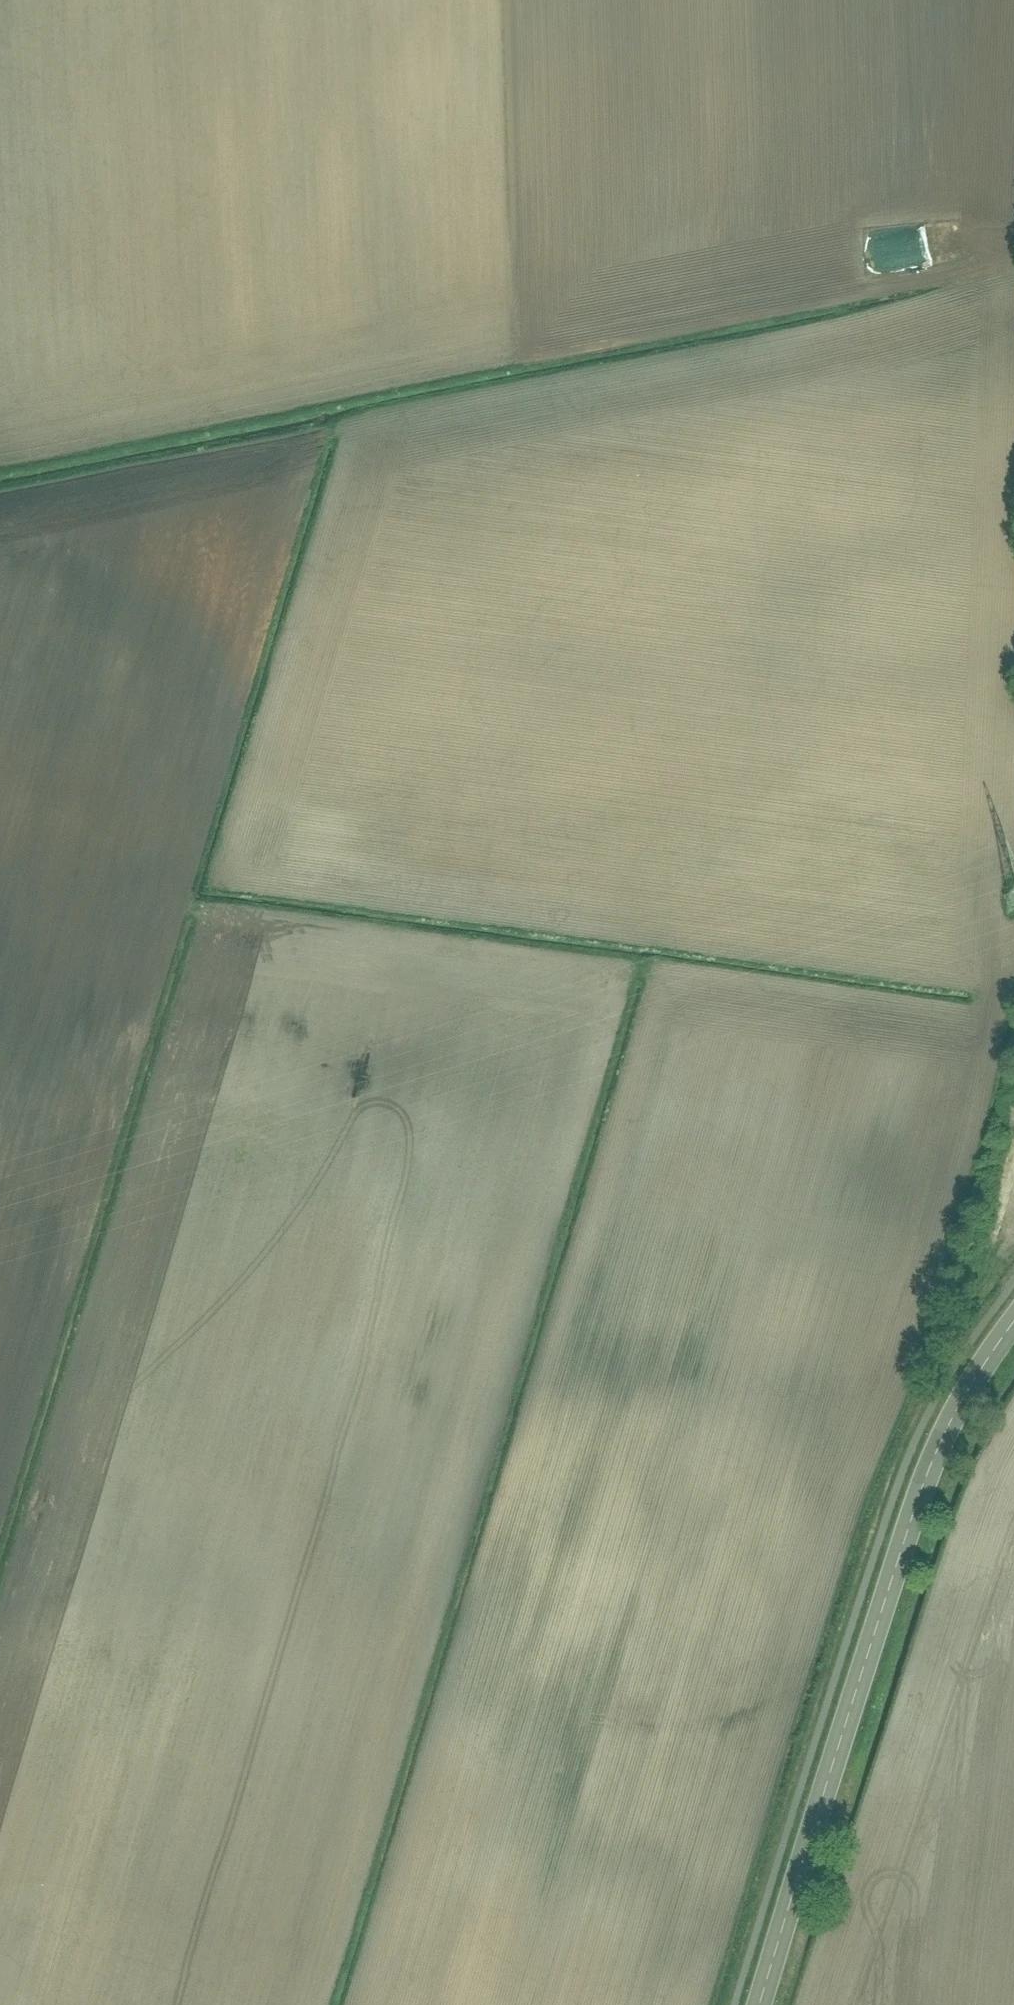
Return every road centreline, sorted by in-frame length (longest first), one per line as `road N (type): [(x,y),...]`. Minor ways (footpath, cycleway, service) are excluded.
road 1 (secondary): [(758,2004),(943,1431),(1013,1322)]

